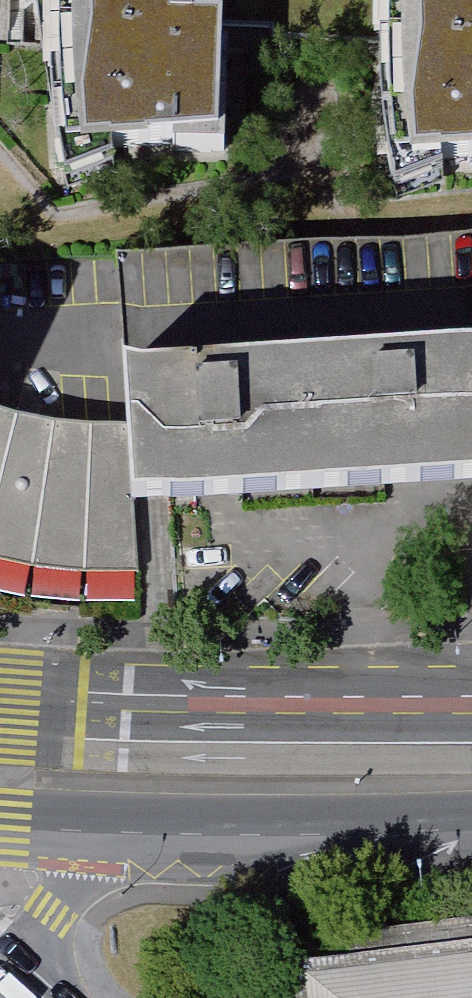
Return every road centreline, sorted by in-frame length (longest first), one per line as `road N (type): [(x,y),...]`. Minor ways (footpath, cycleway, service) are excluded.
road 1 (primary): [(471,728),(0,716)]
road 2 (primary): [(114,835),(471,831)]
road 3 (tertiary): [(40,997),(53,920),(114,835)]

